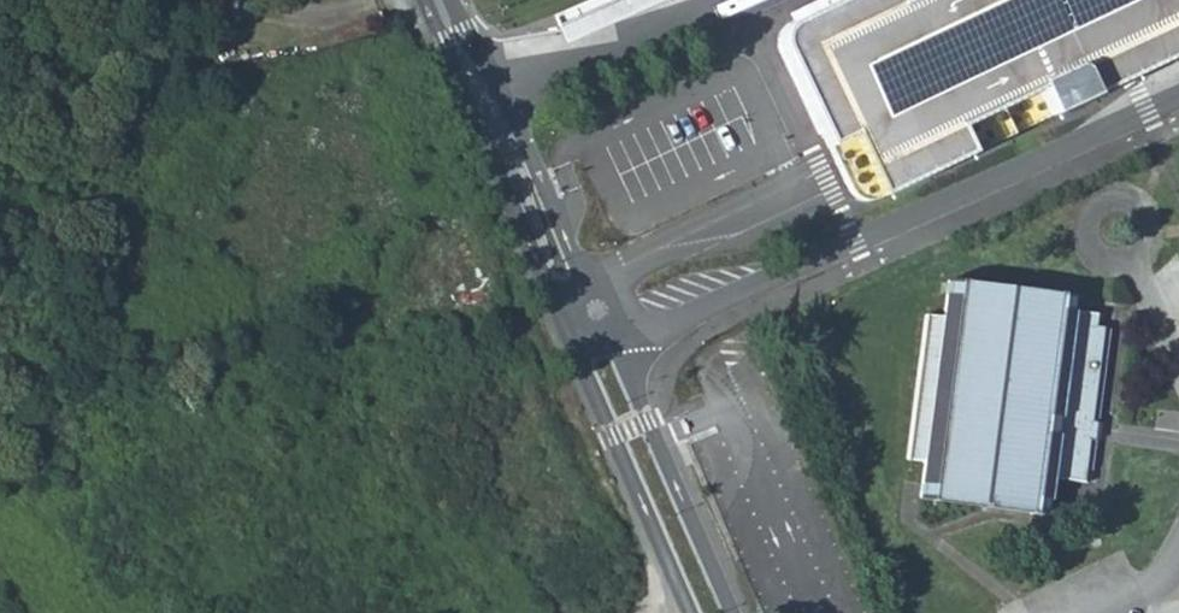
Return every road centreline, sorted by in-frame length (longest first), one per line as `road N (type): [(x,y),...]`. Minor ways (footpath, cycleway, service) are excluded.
road 1 (tertiary): [(567,333),(689,612)]
road 2 (tertiary): [(737,612),(615,337)]
road 3 (tertiary): [(498,127),(513,202),(562,320)]
road 4 (tertiary): [(590,281),(498,127)]
road 5 (tertiary): [(498,127),(438,0)]

